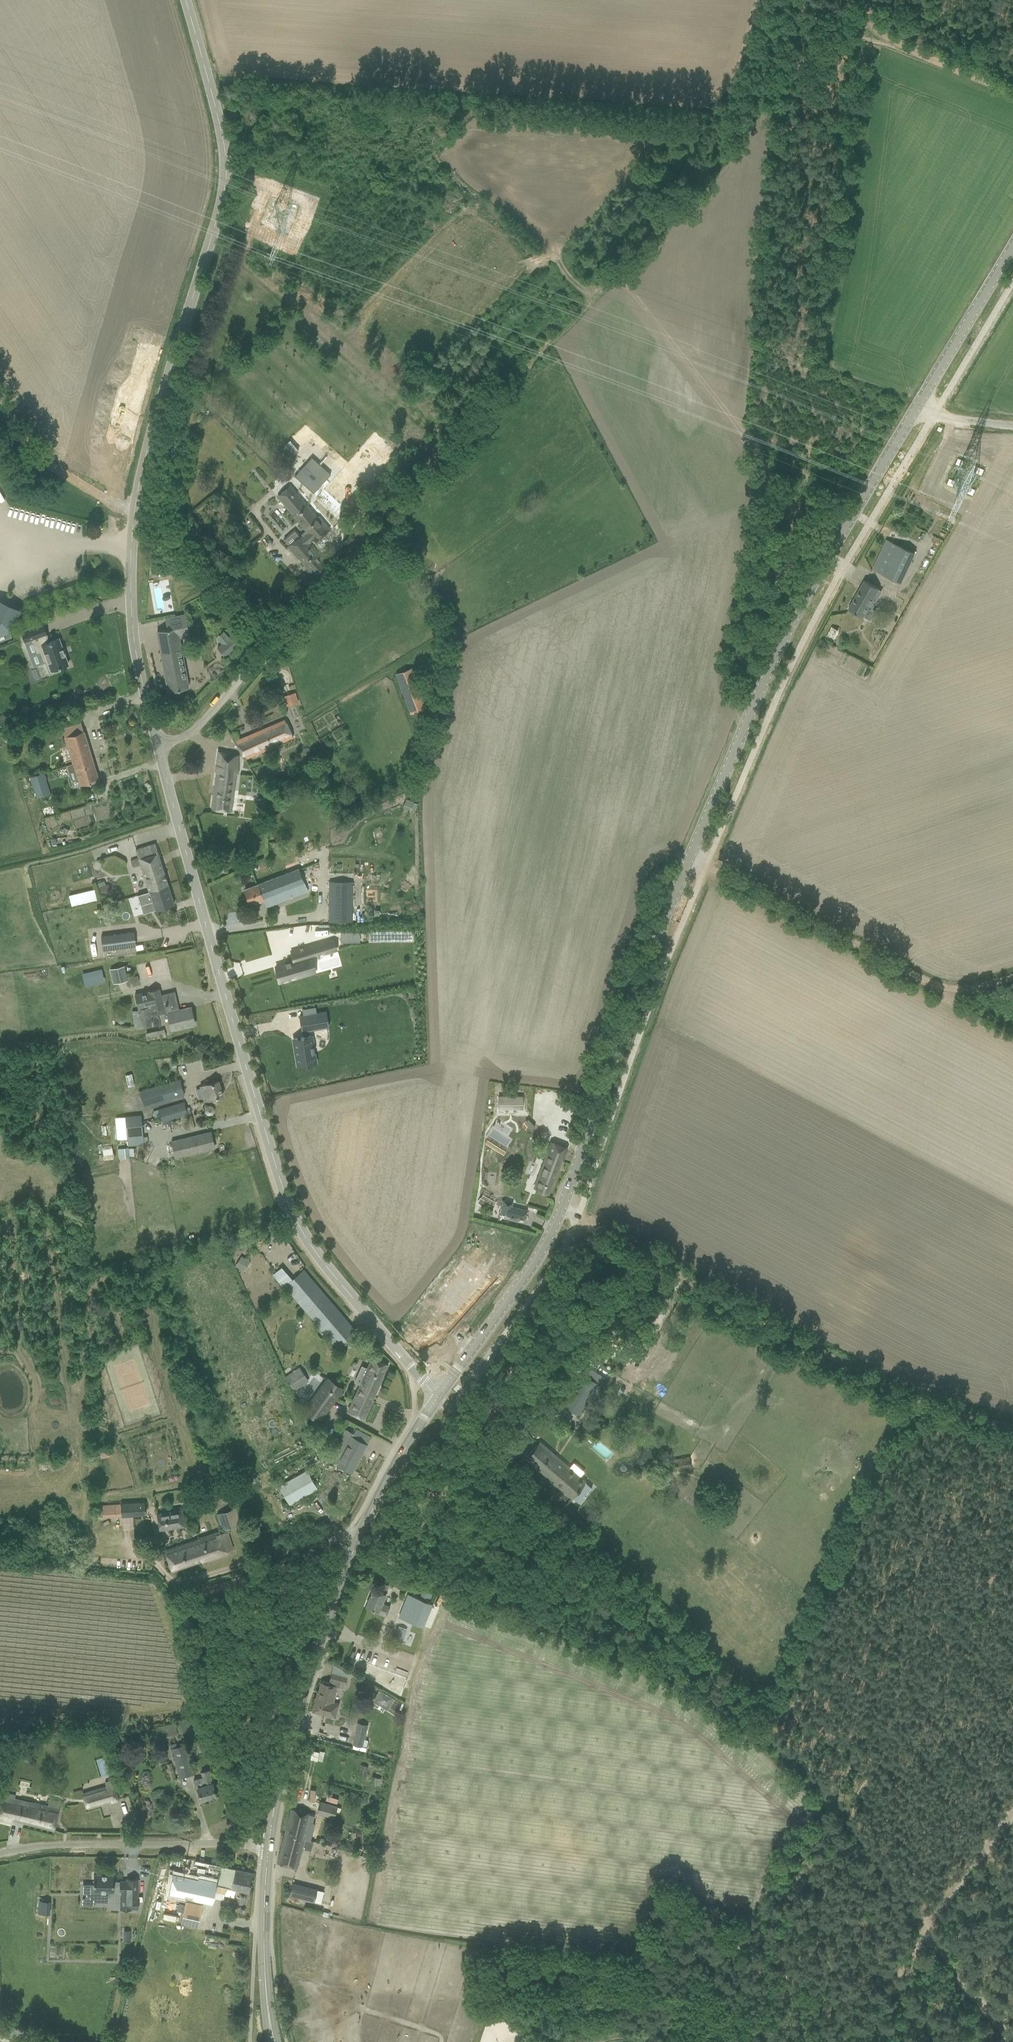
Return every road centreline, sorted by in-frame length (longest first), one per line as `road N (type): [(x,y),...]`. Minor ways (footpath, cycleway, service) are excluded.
road 1 (tertiary): [(437,1397),(548,1235),(646,964),(784,636),(1012,250)]
road 2 (unclassified): [(158,753),(133,637),(133,511),(216,215),(224,153),(190,0)]
road 3 (unclassified): [(422,1379),(298,1225),(158,753)]
road 4 (track): [(847,1819),(818,1781),(624,1598),(451,1407)]
road 5 (track): [(1012,1426),(981,1421),(821,1349),(561,1207)]
road 6 (tertiary): [(268,1847),(323,1629),(358,1539),(437,1397)]
road 7 (track): [(813,0),(716,152),(566,325)]
road 8 (track): [(566,325),(676,325),(772,463),(856,541)]
road 9 (track): [(706,865),(876,933),(944,979),(1012,975)]
road 10 (unclassified): [(158,753),(200,725),(372,535)]
road 11 (track): [(847,1819),(1012,1566)]
road 12 (track): [(566,325),(372,535)]
road 13 (unclassified): [(0,1855),(71,1845),(268,1847)]
road 14 (track): [(133,511),(107,505),(0,370)]
road 15 (tertiary): [(273,2041),(263,1942),(268,1847)]
road 16 (track): [(1012,94),(894,32),(878,0)]
road 17 (track): [(1012,2041),(926,1925)]
road 18 (track): [(926,1925),(847,1819)]
road 19 (track): [(873,2041),(926,1925)]

